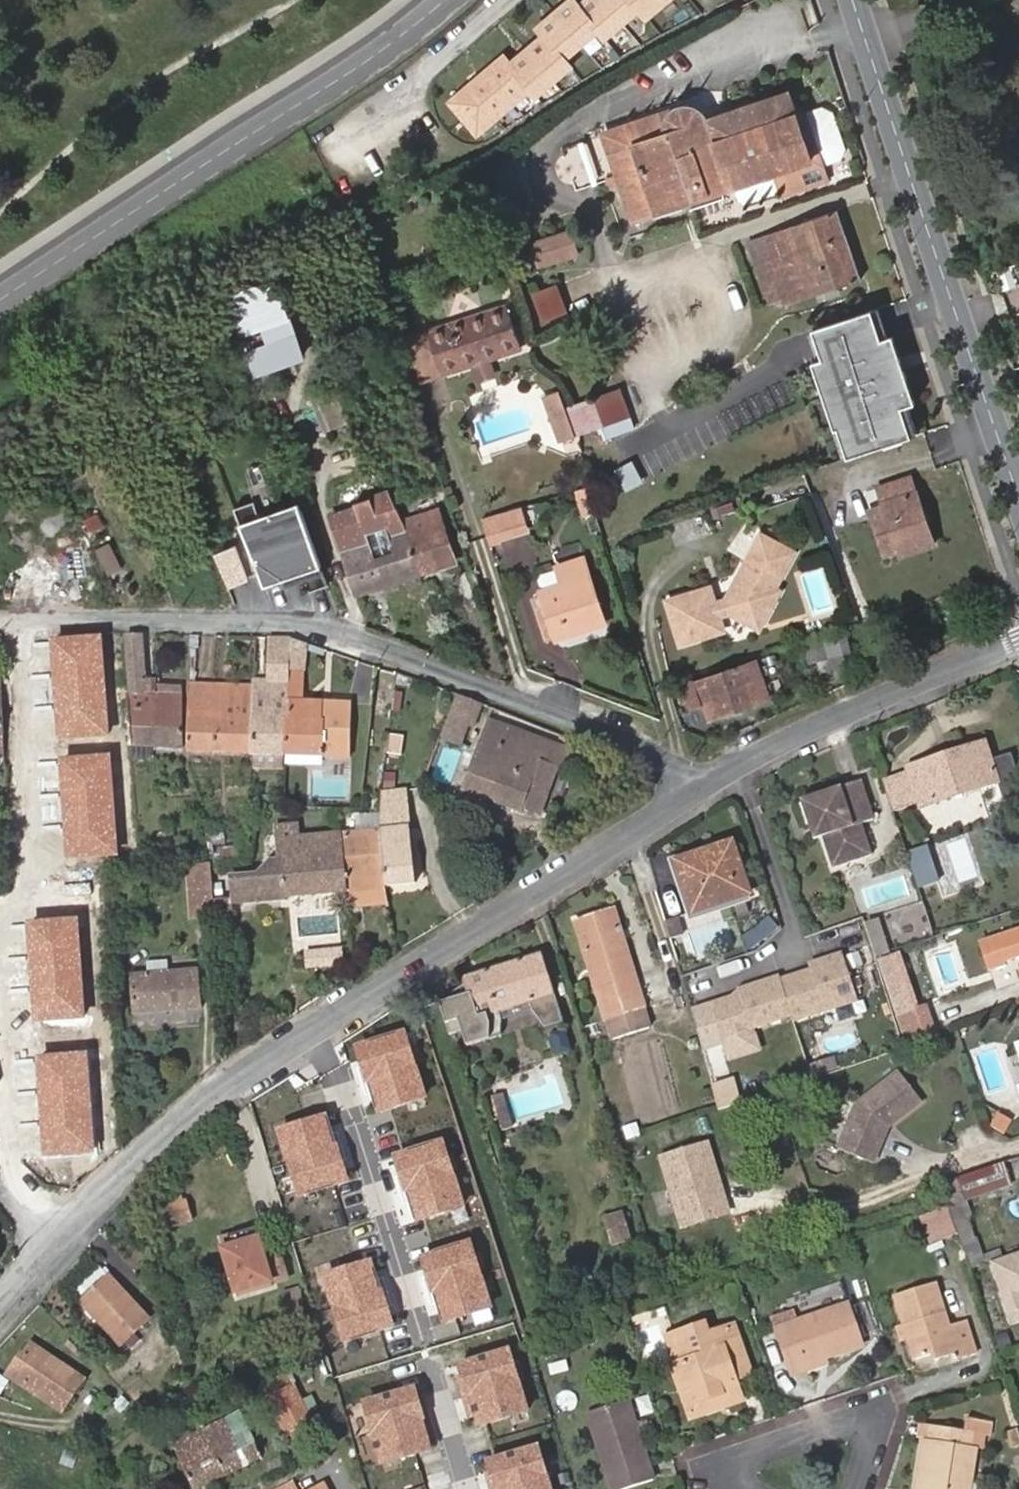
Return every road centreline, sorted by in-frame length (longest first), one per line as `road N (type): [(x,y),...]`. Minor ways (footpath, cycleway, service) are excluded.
road 1 (residential): [(49,1243),(237,1078),(697,791)]
road 2 (residential): [(0,621),(298,622),(345,631),(665,757),(697,791)]
road 3 (unclassified): [(0,301),(451,0)]
road 4 (secondary): [(1018,495),(853,0)]
road 5 (residential): [(697,791),(844,712),(1018,642)]

